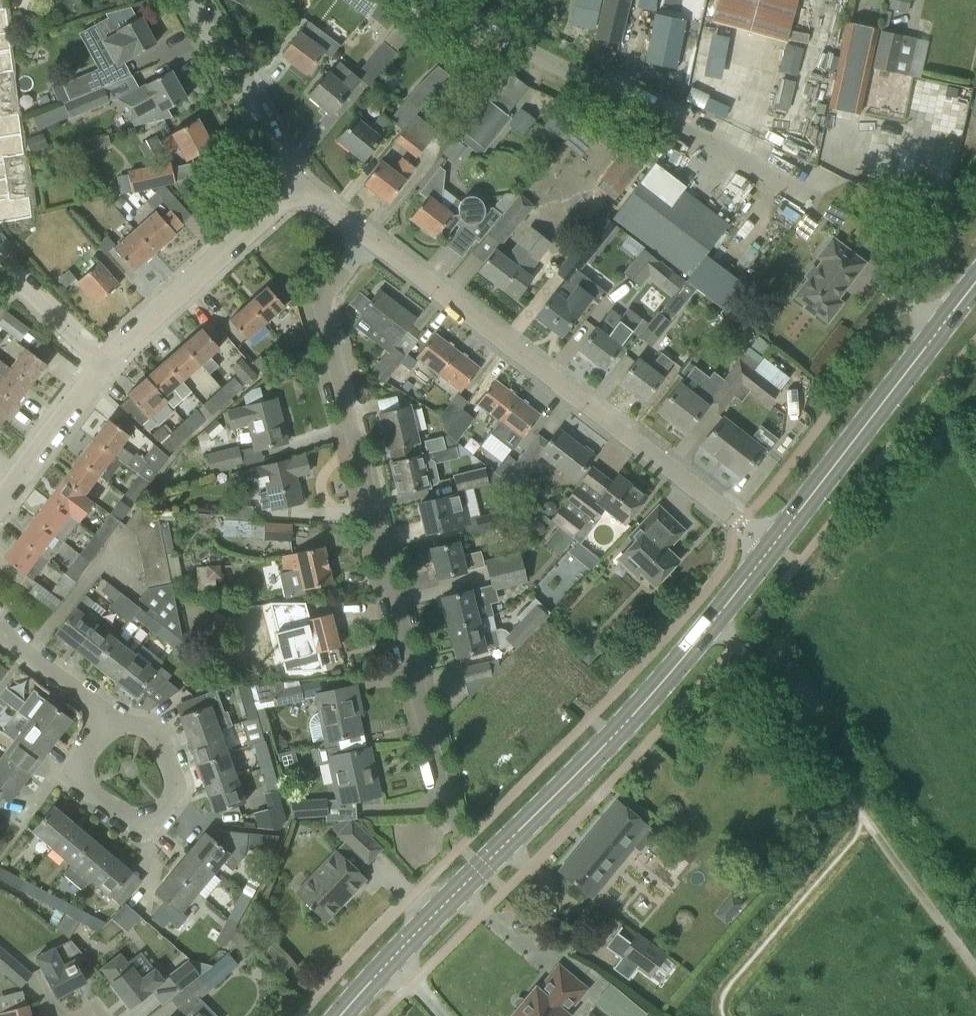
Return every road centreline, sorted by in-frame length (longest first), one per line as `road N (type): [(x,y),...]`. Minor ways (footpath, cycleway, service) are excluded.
road 1 (tertiary): [(344,1015),(662,683),(772,545)]
road 2 (residential): [(455,827),(324,327),(324,287),(369,238)]
road 3 (residential): [(772,545),(369,238)]
road 4 (residential): [(430,0),(815,200)]
road 5 (track): [(975,966),(736,641)]
road 6 (tertiary): [(772,545),(975,283)]
road 7 (residential): [(100,368),(299,180)]
road 8 (residential): [(112,724),(150,729),(163,742),(173,793),(157,816),(130,819),(89,788),(80,774),(91,744)]
road 9 (residential): [(299,180),(199,0)]
road 10 (residential): [(0,503),(100,368)]
road 11 (residential): [(112,724),(0,627)]
road 12 (residential): [(100,368),(0,264)]

